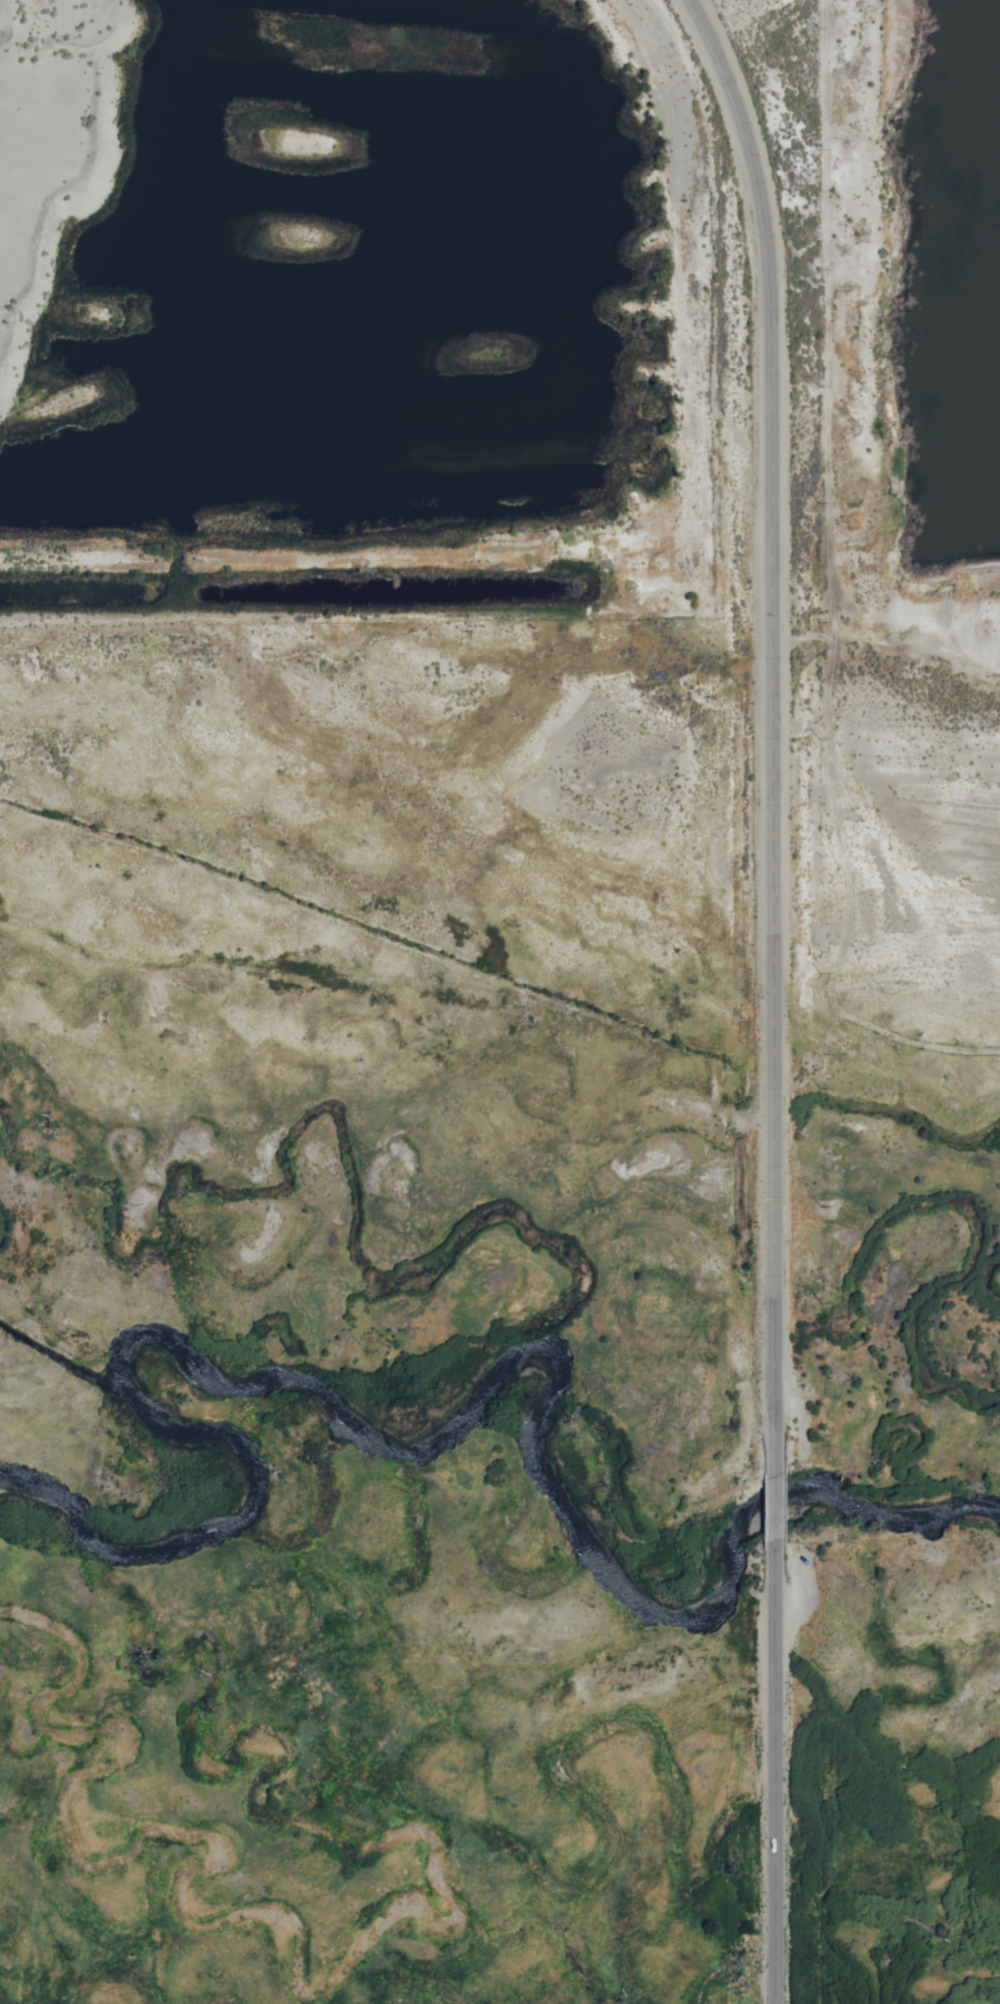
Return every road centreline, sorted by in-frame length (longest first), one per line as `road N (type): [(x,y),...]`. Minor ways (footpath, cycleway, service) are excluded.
road 1 (residential): [(775,1478),(776,271),(748,115),(697,0)]
road 2 (residential): [(781,2003),(776,1561)]

